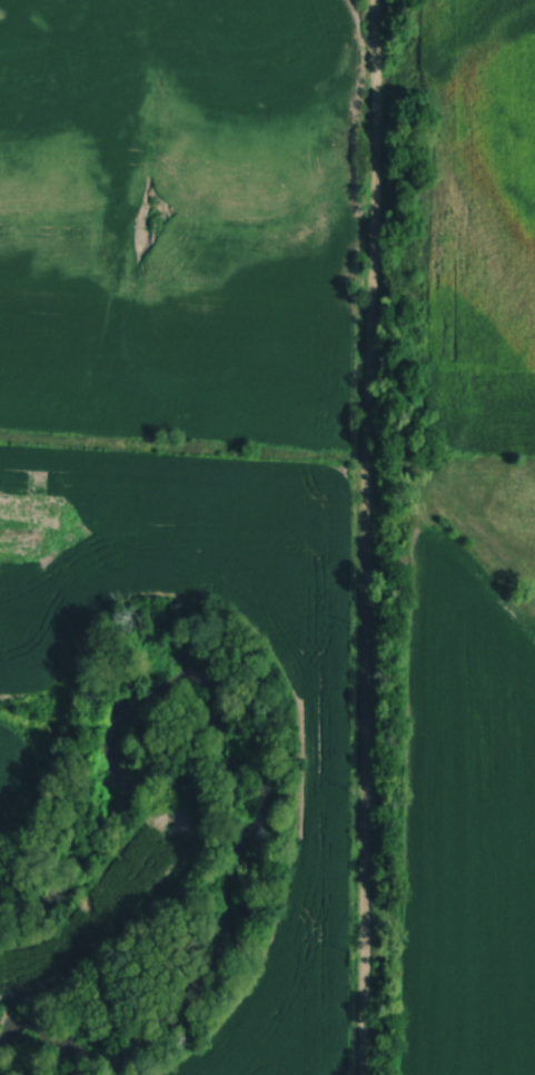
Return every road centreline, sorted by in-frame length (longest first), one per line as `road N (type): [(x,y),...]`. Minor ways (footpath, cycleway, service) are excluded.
road 1 (residential): [(364,1074),(376,0)]

